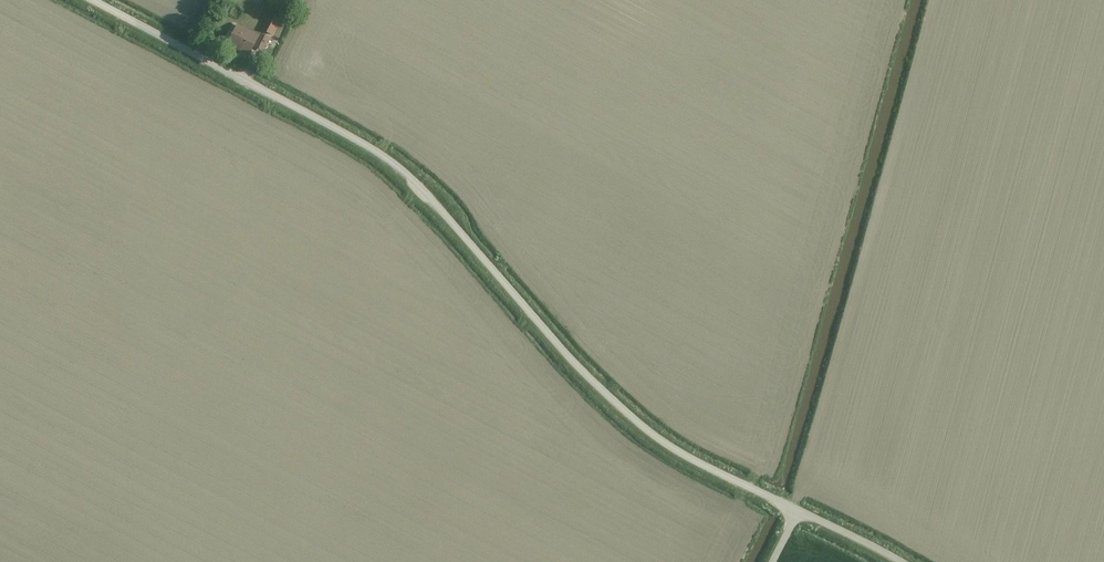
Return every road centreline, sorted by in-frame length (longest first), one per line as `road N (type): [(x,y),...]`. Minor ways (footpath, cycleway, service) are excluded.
road 1 (unclassified): [(797,514),(639,427),(382,150),(93,0)]

